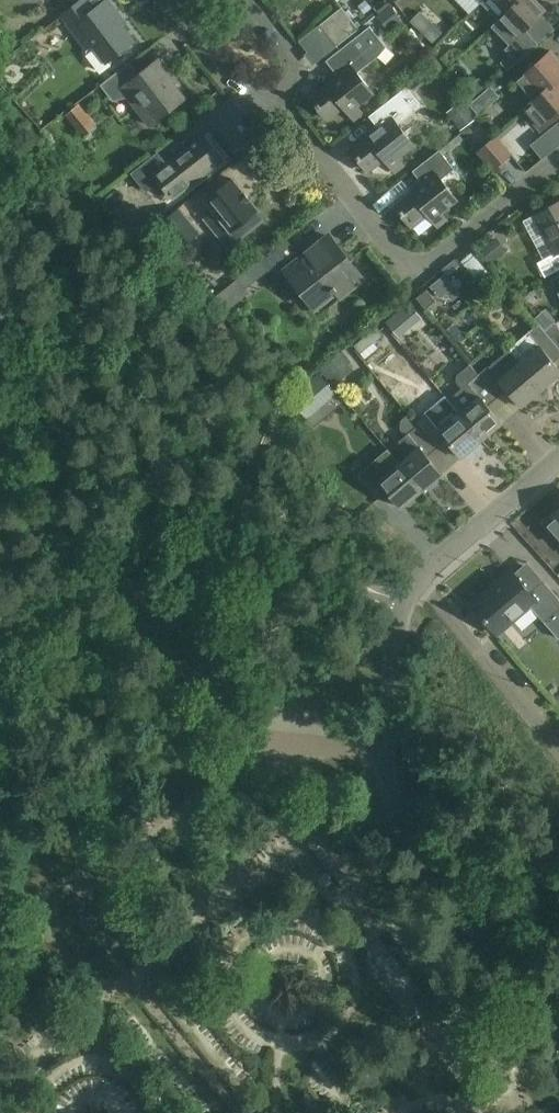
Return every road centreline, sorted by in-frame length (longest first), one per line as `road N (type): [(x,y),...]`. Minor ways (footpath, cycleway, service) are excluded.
road 1 (unclassified): [(558,1031),(394,813),(386,752),(405,604)]
road 2 (unclassified): [(0,513),(75,525),(120,579),(164,604),(193,603),(309,561),(405,604)]
road 3 (residential): [(558,159),(421,273),(280,93)]
road 4 (residential): [(405,604),(421,578),(558,457)]
road 5 (residential): [(280,93),(271,103),(253,103),(173,0)]

